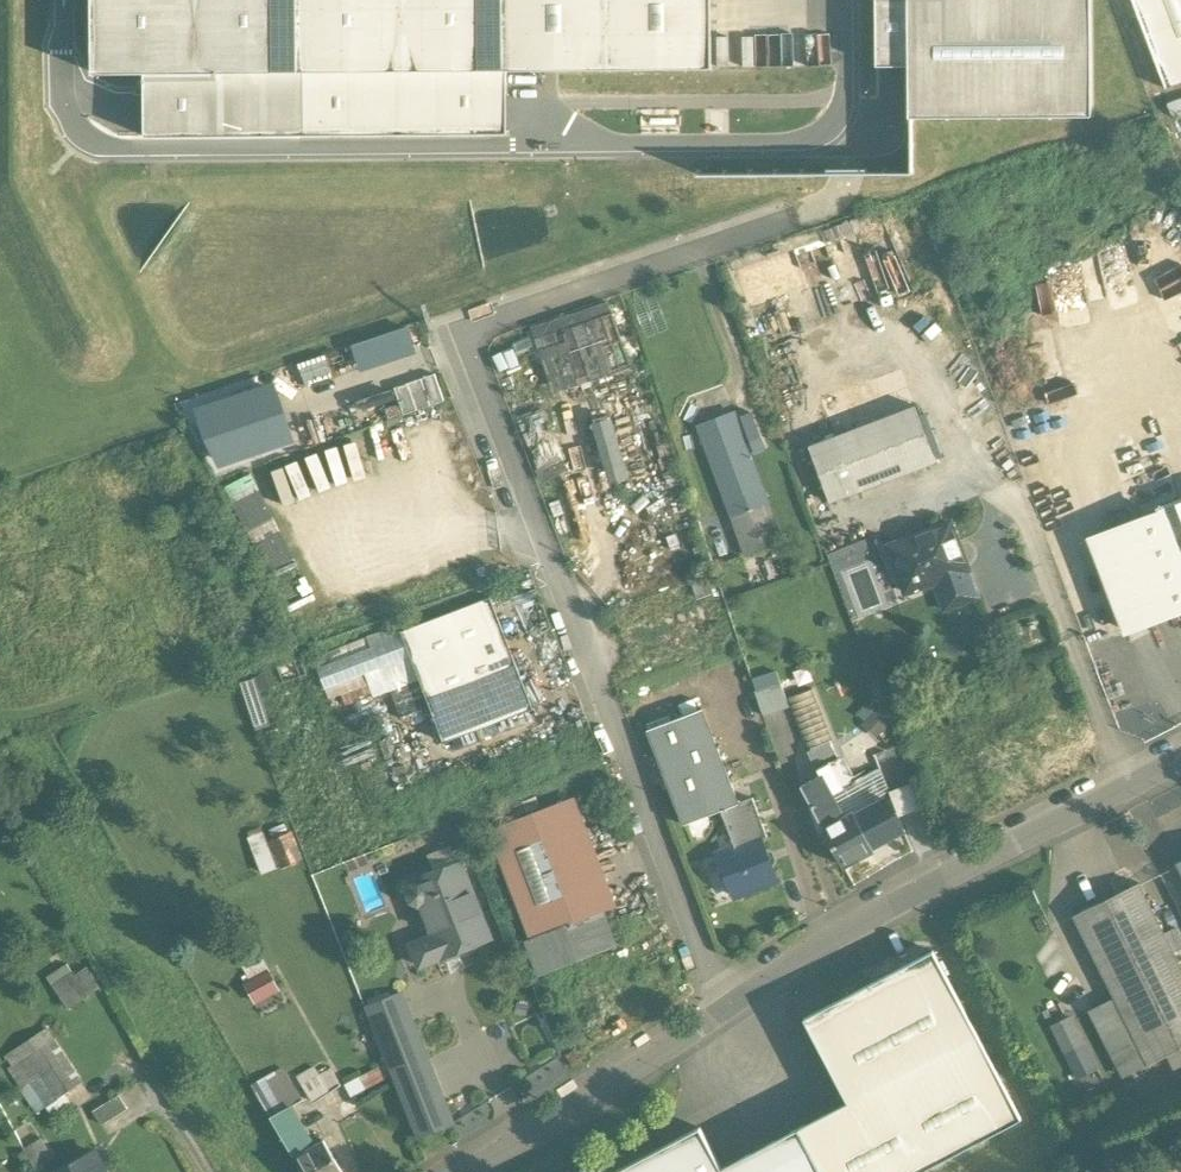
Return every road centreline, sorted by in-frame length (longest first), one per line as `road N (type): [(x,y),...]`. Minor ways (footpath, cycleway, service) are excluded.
road 1 (residential): [(728,1009),(467,342),(480,323),(778,224)]
road 2 (residential): [(1180,762),(789,964),(728,1009)]
road 3 (residential): [(728,1009),(469,1171)]

